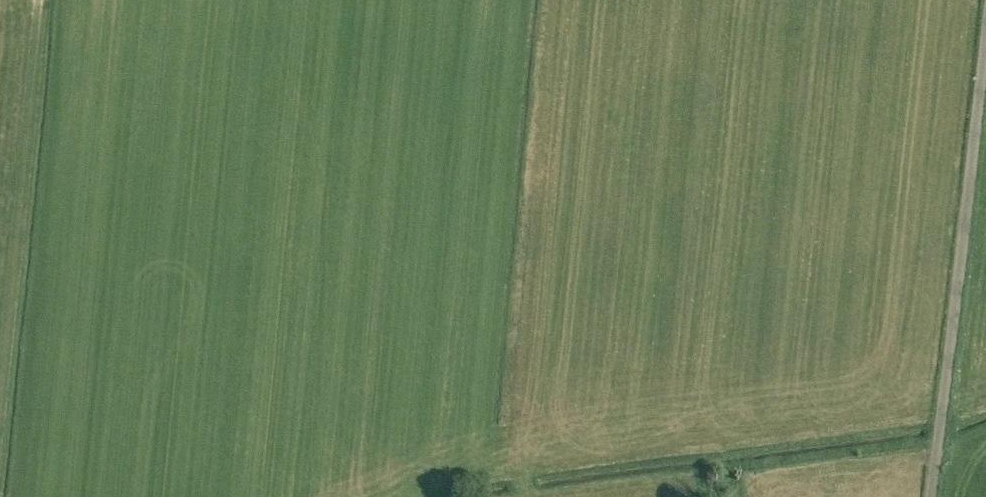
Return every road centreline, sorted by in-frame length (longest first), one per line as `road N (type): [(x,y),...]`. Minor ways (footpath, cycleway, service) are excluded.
road 1 (track): [(985,45),(930,496)]
road 2 (track): [(0,357),(35,0)]

